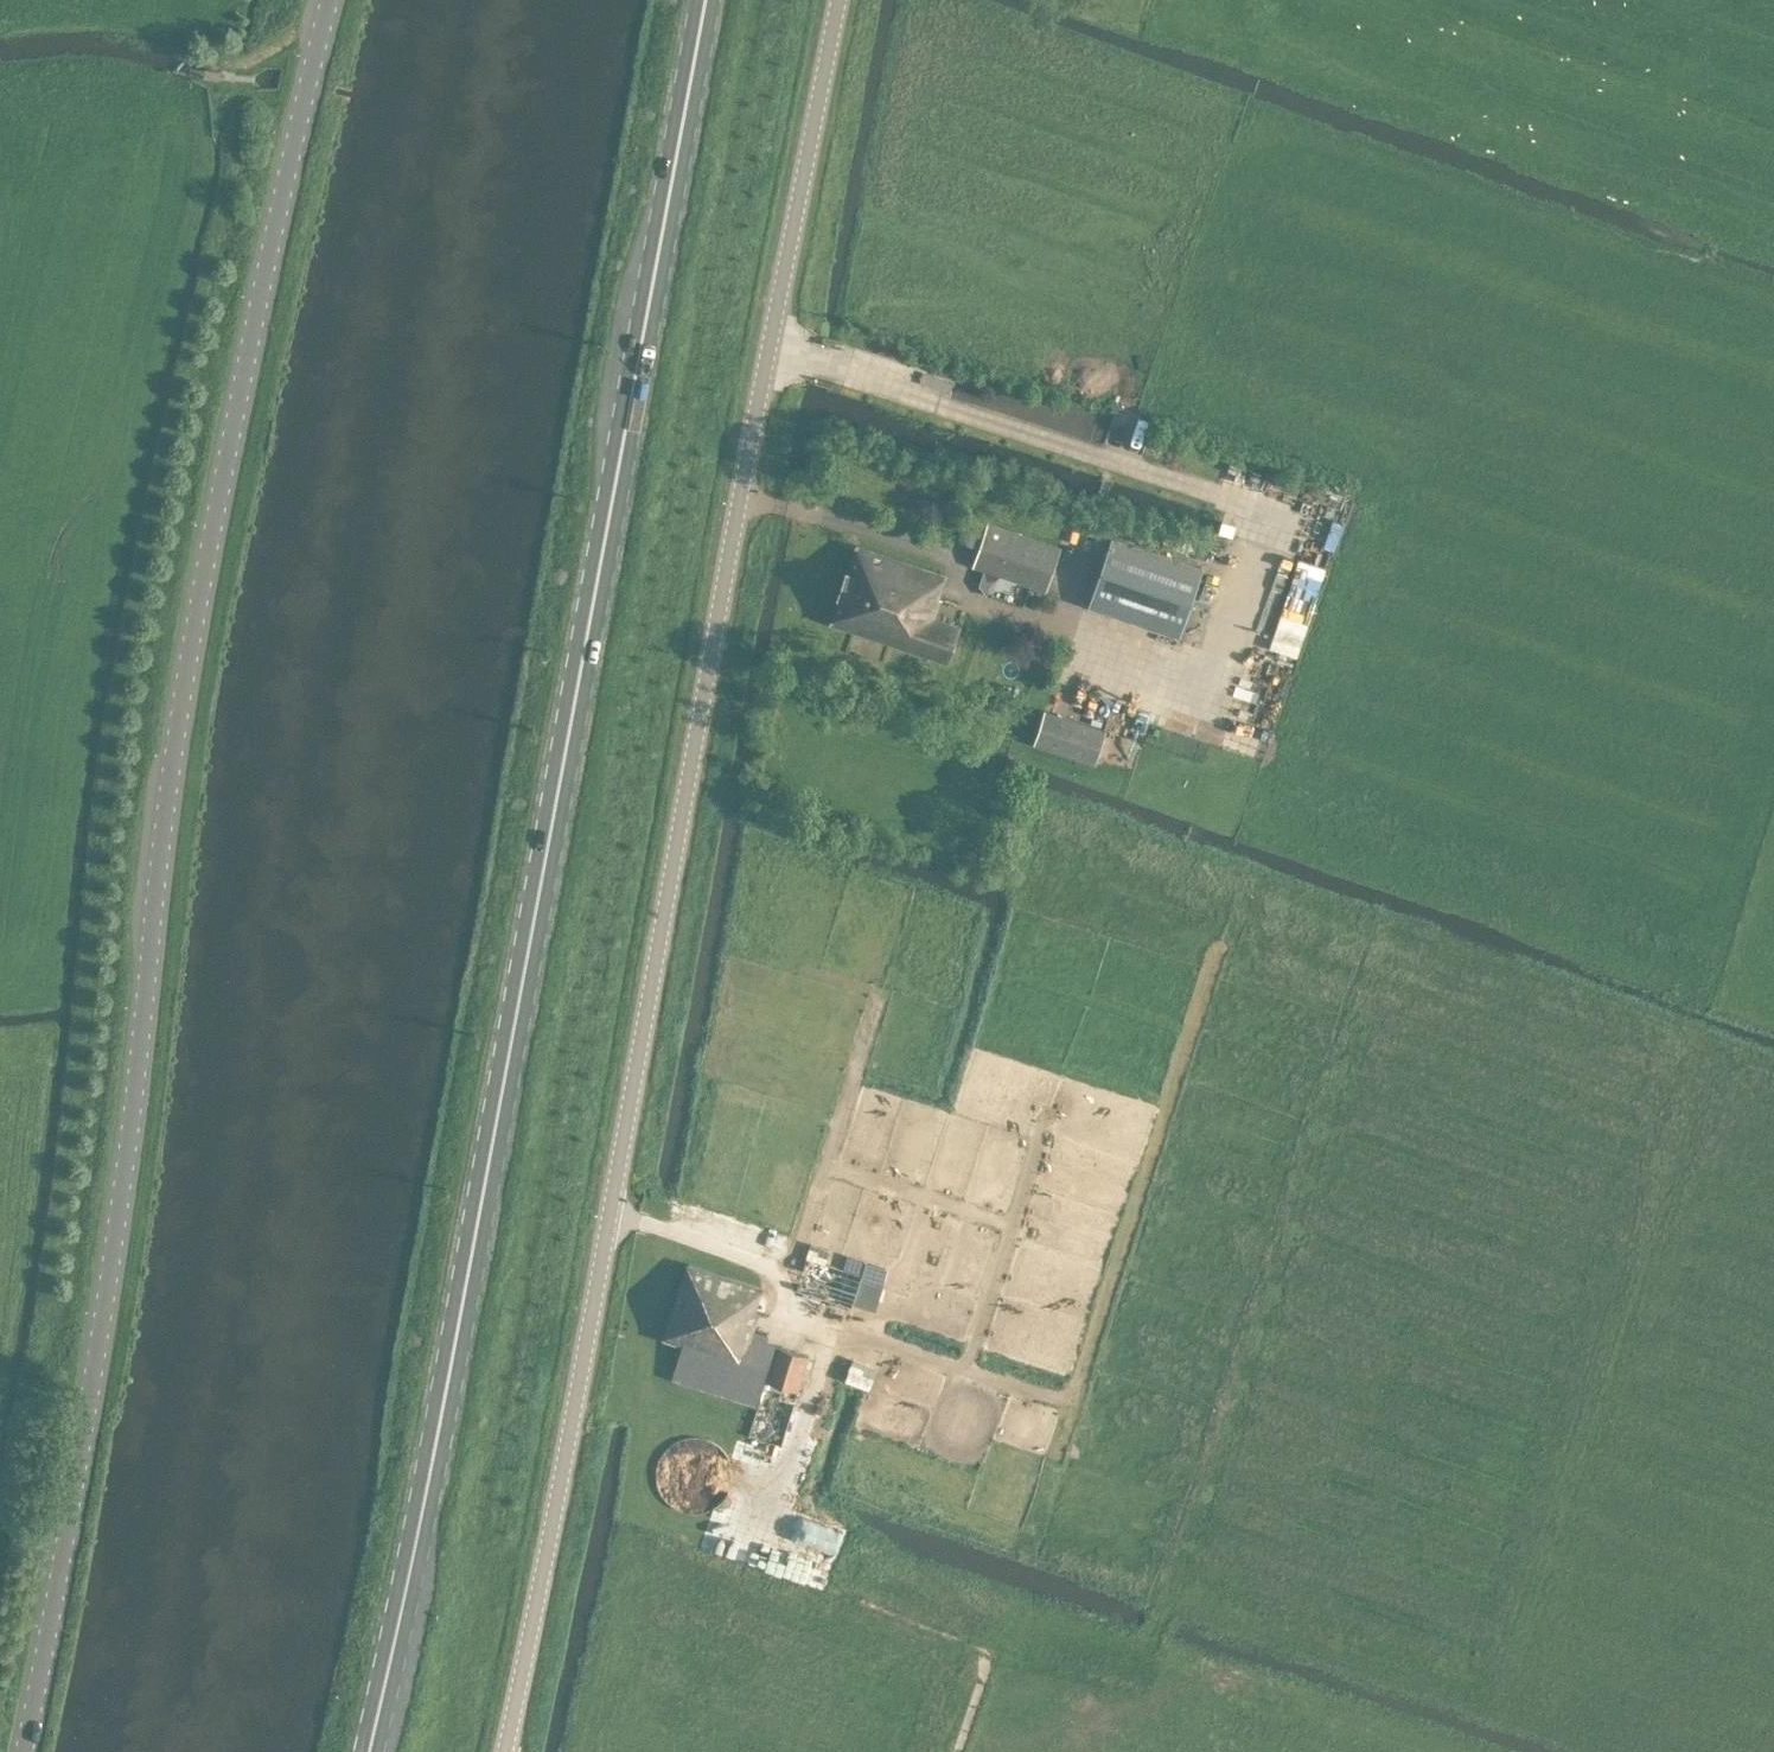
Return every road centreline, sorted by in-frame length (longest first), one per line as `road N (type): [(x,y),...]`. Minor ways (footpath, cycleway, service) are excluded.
road 1 (primary): [(370,1751),(524,983),(706,0)]
road 2 (unclassified): [(505,1751),(836,0)]
road 3 (tertiary): [(17,1751),(120,1206),(174,720),(327,0)]

